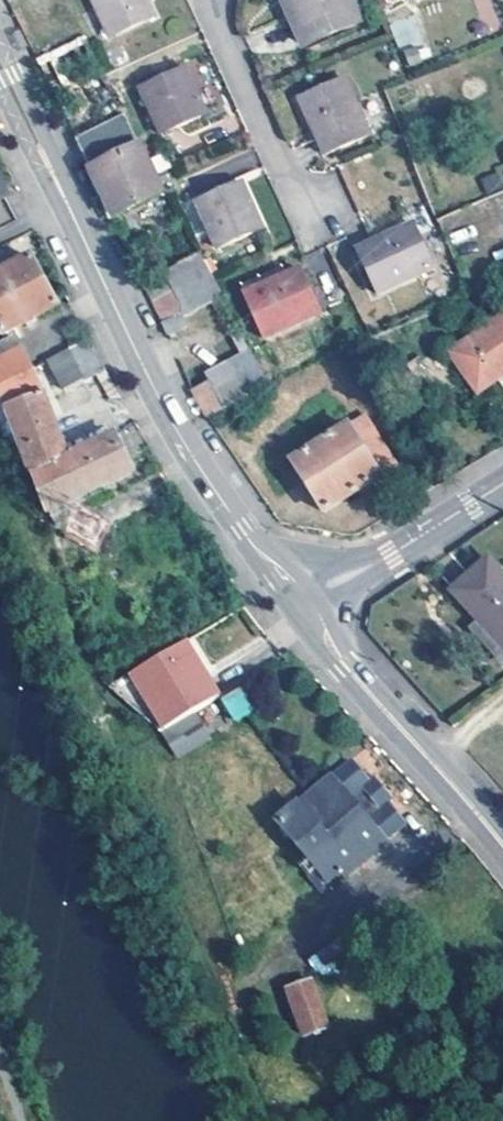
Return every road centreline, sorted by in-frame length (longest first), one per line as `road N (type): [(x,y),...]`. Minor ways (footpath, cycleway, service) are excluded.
road 1 (secondary): [(73,215),(172,422),(299,608)]
road 2 (secondary): [(299,608),(502,846)]
road 3 (residential): [(309,222),(220,28),(226,0)]
road 4 (tertiary): [(299,608),(502,487)]
road 5 (secondary): [(73,215),(0,42)]
road 6 (secondary): [(0,92),(73,215)]

